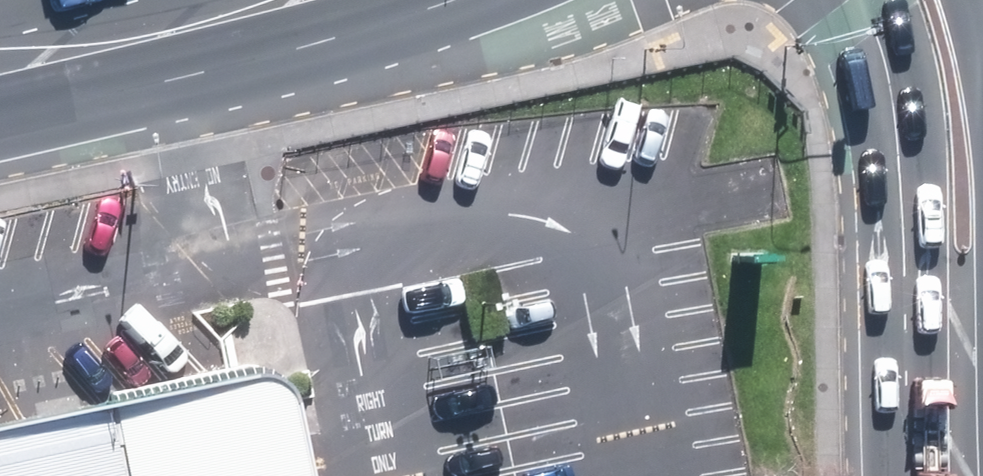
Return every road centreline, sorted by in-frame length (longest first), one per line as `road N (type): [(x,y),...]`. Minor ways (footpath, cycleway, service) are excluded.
road 1 (secondary): [(957,322),(898,166),(883,63),(856,0)]
road 2 (primary): [(0,66),(250,8)]
road 3 (primary): [(409,0),(250,8)]
road 4 (secondary): [(957,322),(961,475)]
road 5 (secondary): [(982,195),(957,322)]

